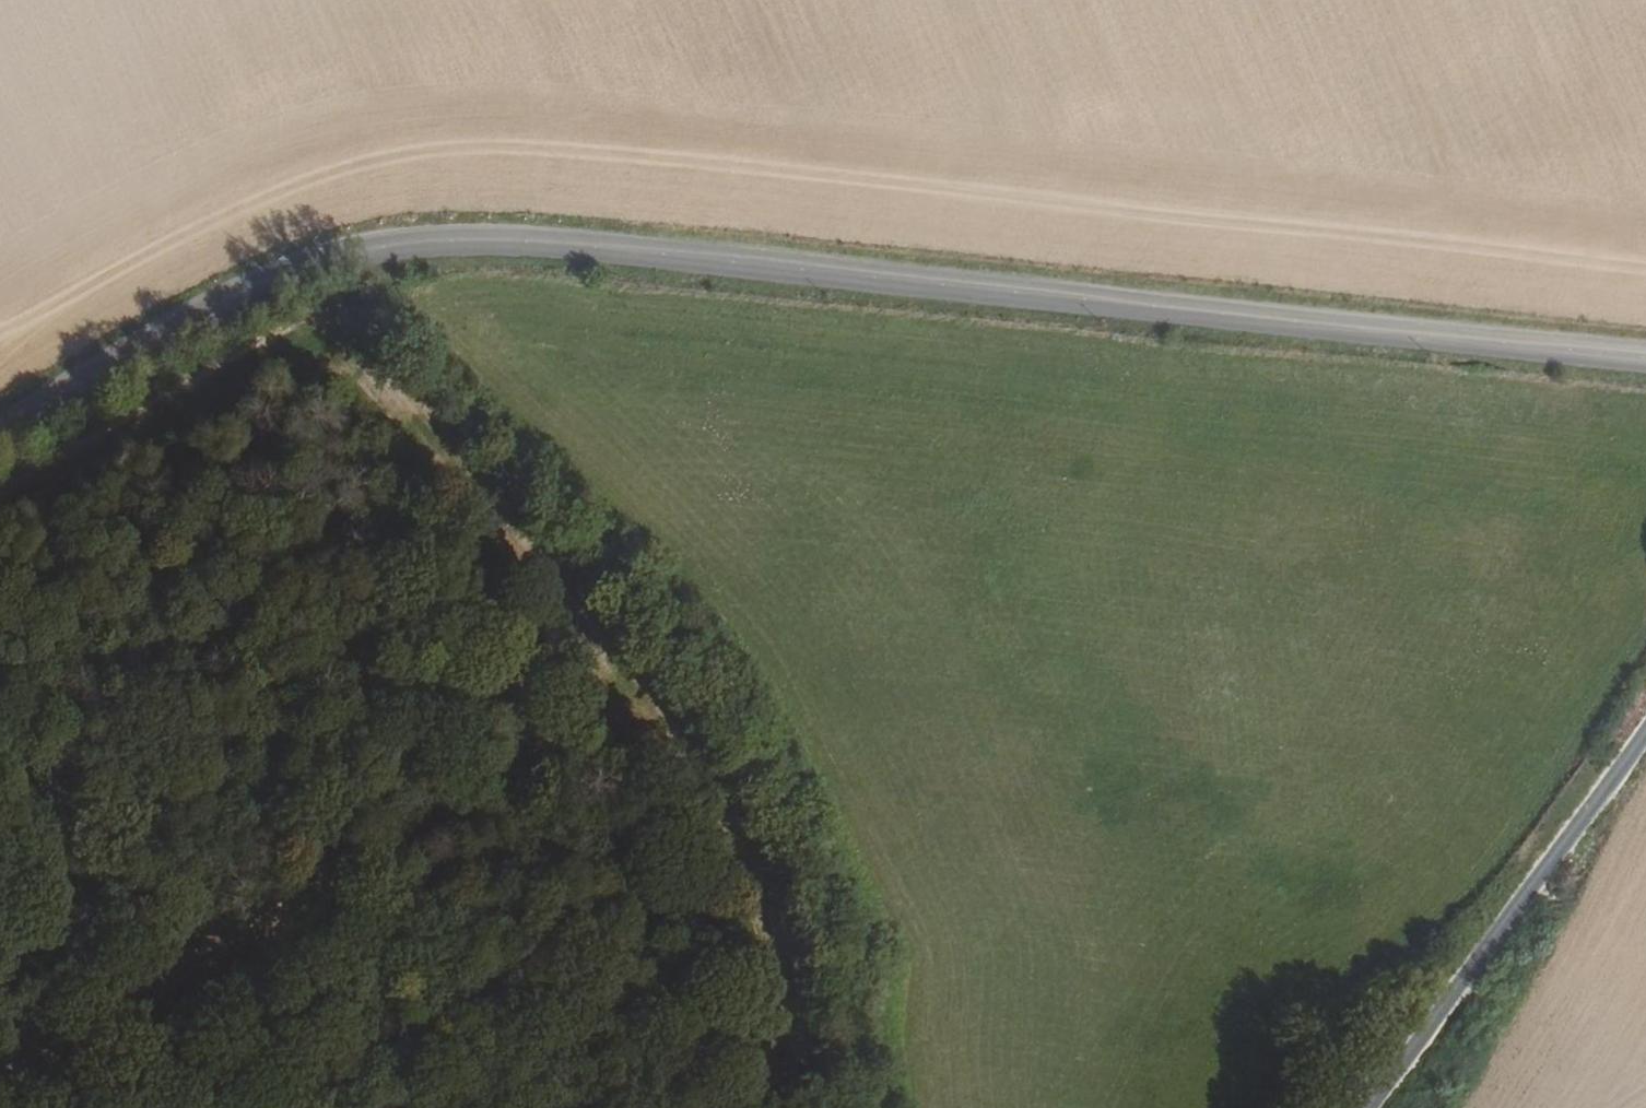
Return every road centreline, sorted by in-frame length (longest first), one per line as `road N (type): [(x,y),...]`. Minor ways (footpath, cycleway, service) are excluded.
road 1 (tertiary): [(1645,354),(516,238),(354,246),(202,303),(0,426)]
road 2 (track): [(1645,725),(1371,1107)]

